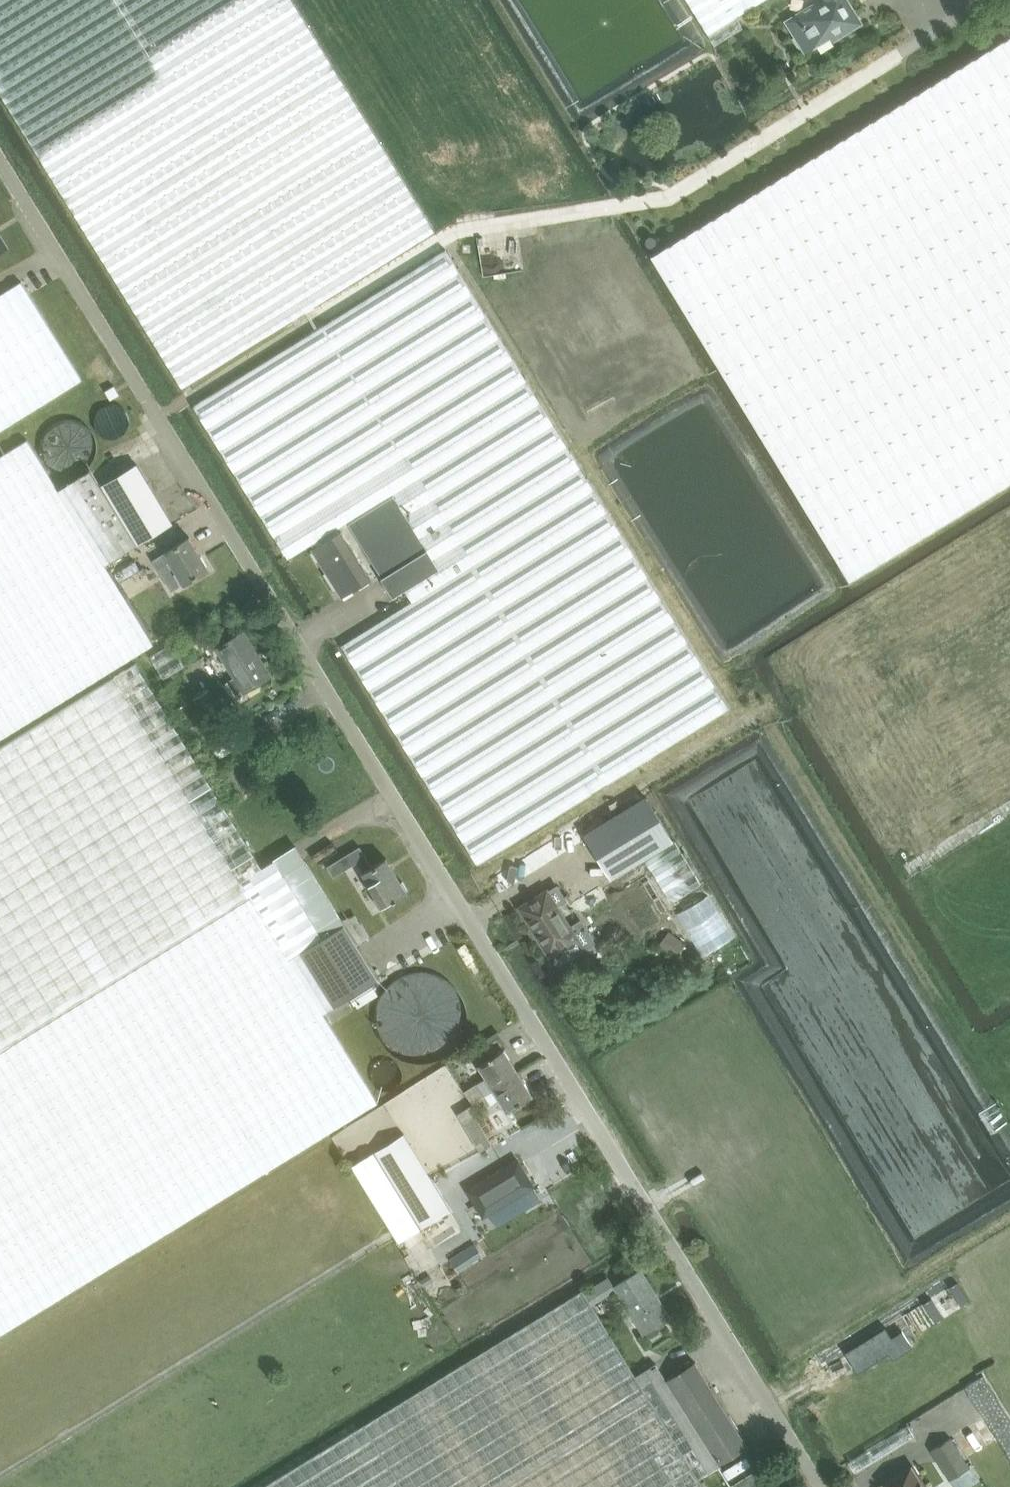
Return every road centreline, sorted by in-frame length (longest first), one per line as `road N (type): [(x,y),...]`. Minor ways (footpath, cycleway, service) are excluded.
road 1 (unclassified): [(818,1486),(0,162)]
road 2 (track): [(455,895),(744,720)]

